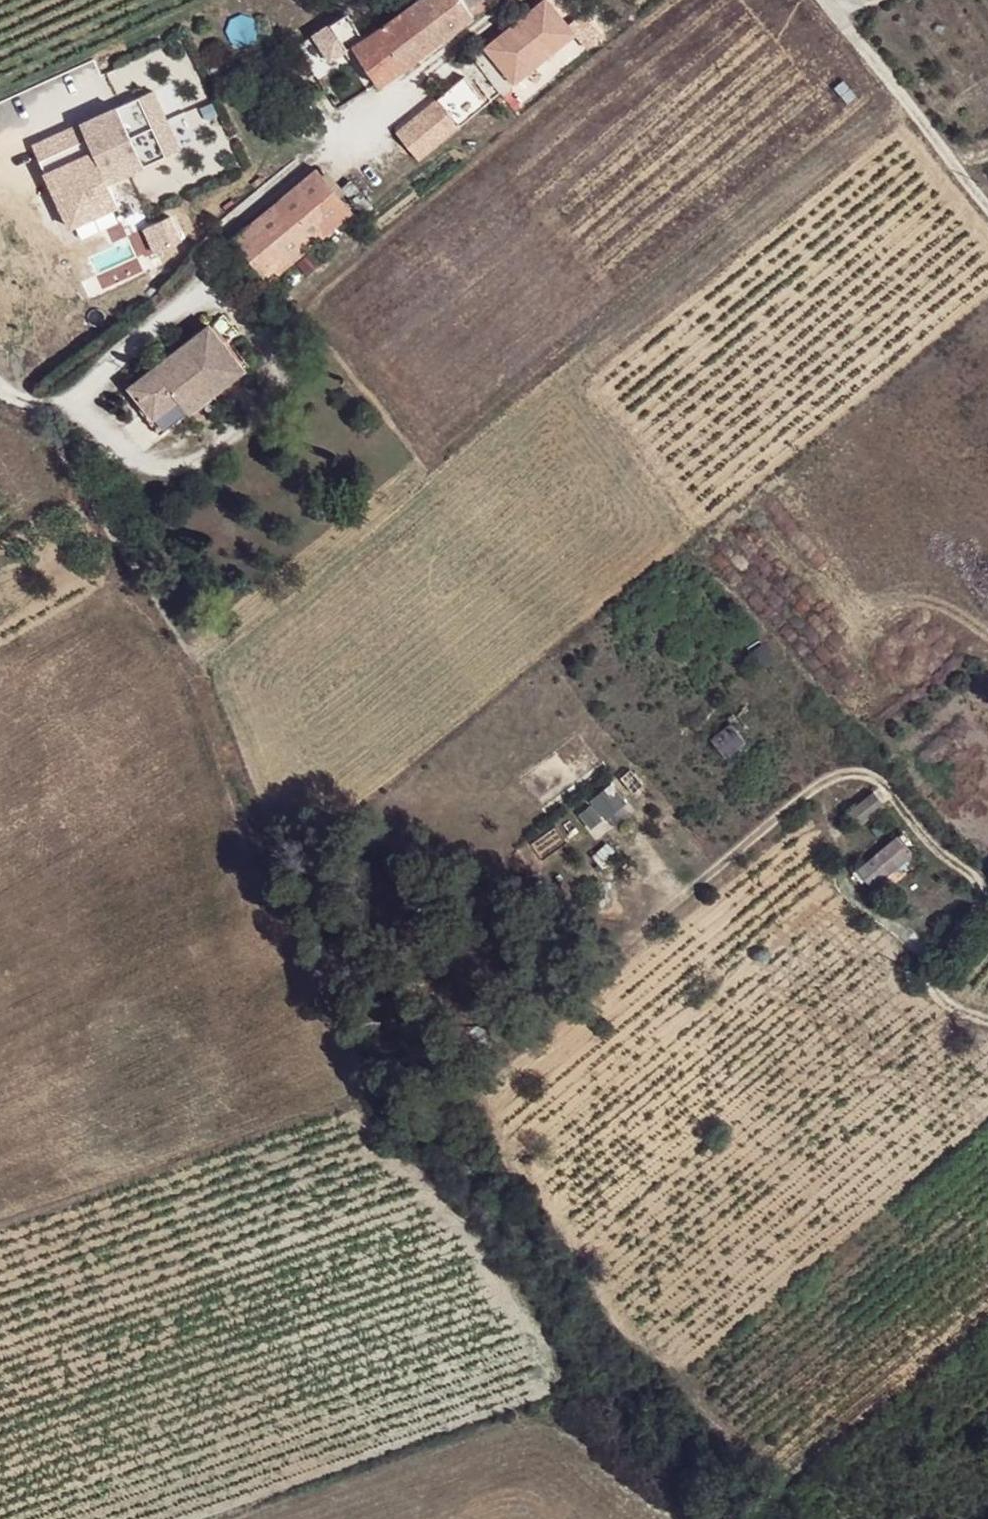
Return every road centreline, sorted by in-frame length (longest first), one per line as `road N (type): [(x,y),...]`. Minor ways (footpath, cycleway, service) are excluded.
road 1 (track): [(987,206),(831,2)]

